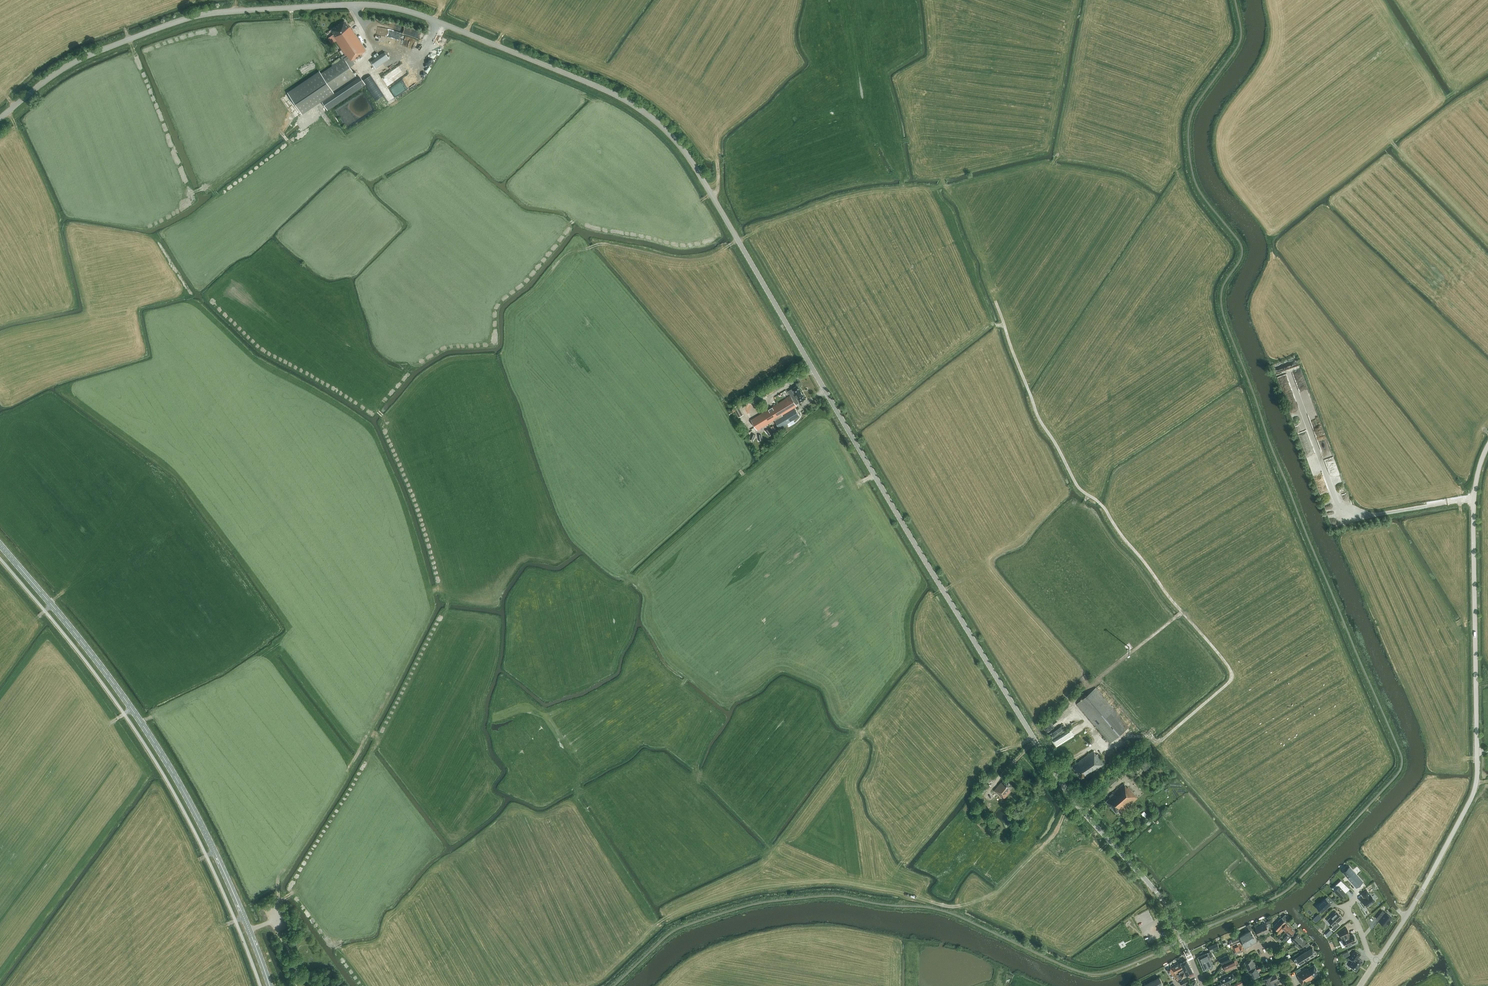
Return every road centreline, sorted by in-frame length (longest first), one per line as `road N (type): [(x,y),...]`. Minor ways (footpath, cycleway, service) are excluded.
road 1 (unclassified): [(1203,985),(1160,897),(1053,769),(693,163),(655,120),(594,85),(419,14),(356,5),(177,22),(70,65),(0,118)]
road 2 (track): [(1093,746),(1138,736),(1159,742),(1232,675),(1075,481),(1040,420),(996,302)]
road 3 (tertiary): [(1377,961),(1476,784),(1474,500),(1487,446)]
road 4 (primary): [(270,985),(218,859),(162,755),(0,544)]
road 5 (track): [(1071,703),(1181,613)]
road 6 (residential): [(1294,985),(1270,942),(1203,985)]

